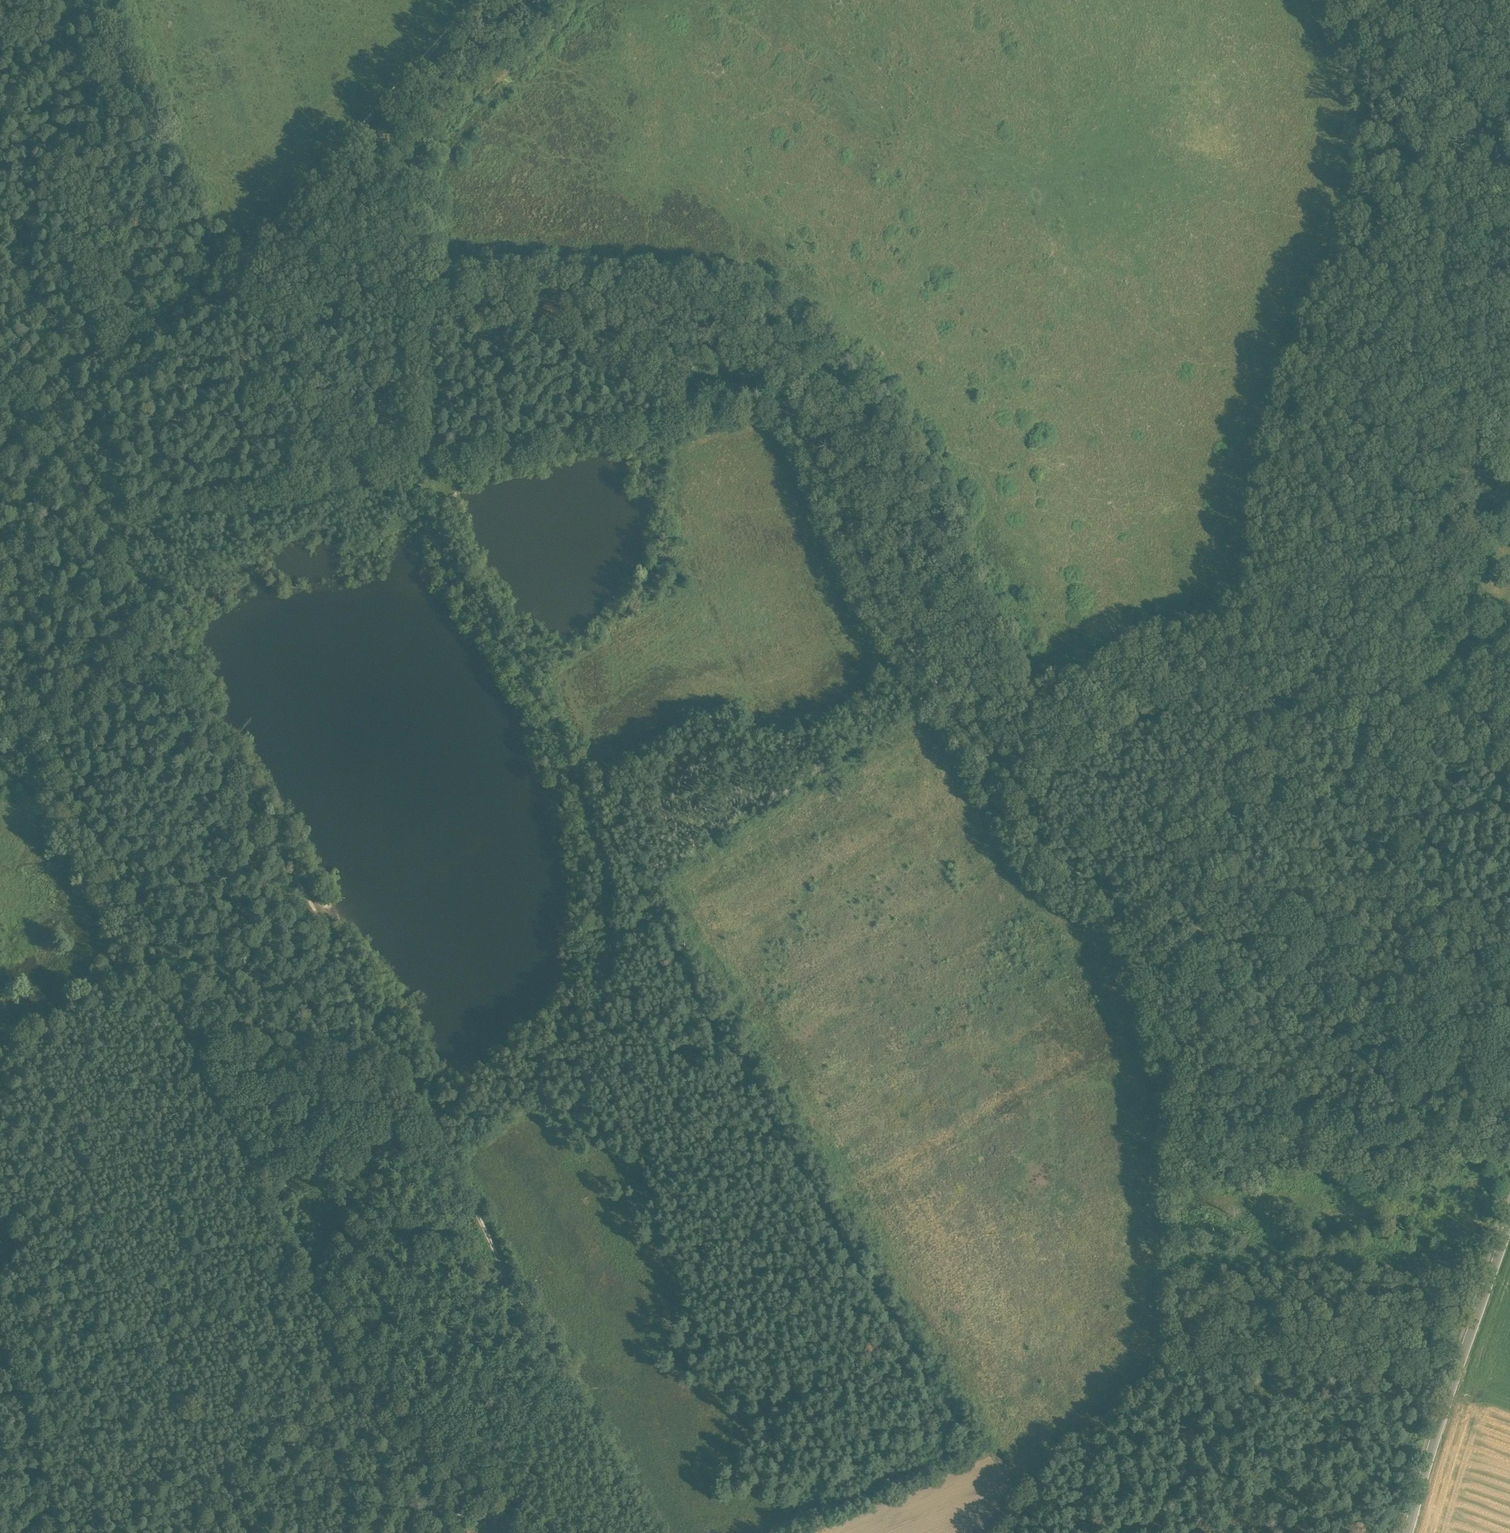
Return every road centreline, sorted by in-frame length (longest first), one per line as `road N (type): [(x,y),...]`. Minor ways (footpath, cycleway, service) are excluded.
road 1 (track): [(1509,1055),(1121,924),(1048,881),(864,622),(796,466),(768,430),(738,423),(625,437),(498,459),(449,480)]
road 2 (track): [(219,276),(269,363),(331,399),(383,453),(551,725),(596,837),(607,939),(600,999),(489,1127),(477,1131),(423,1116)]
road 3 (track): [(490,1482),(397,1410),(370,1378),(0,696)]
road 4 (track): [(423,1116),(116,541),(15,401)]
road 5 (track): [(423,1116),(572,1395),(490,1482)]
road 6 (tertiary): [(1407,1532),(1509,1222)]
road 7 (track): [(396,475),(108,528)]
road 8 (track): [(59,1532),(0,1344)]

